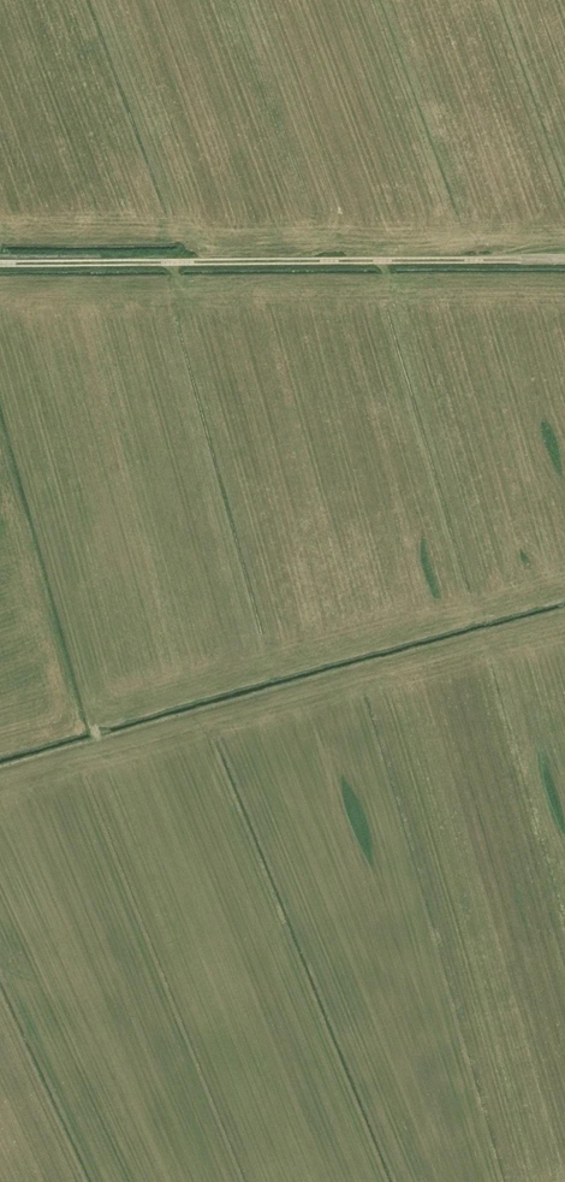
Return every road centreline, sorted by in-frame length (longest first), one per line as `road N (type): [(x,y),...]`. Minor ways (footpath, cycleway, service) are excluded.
road 1 (track): [(564,259),(0,263)]

